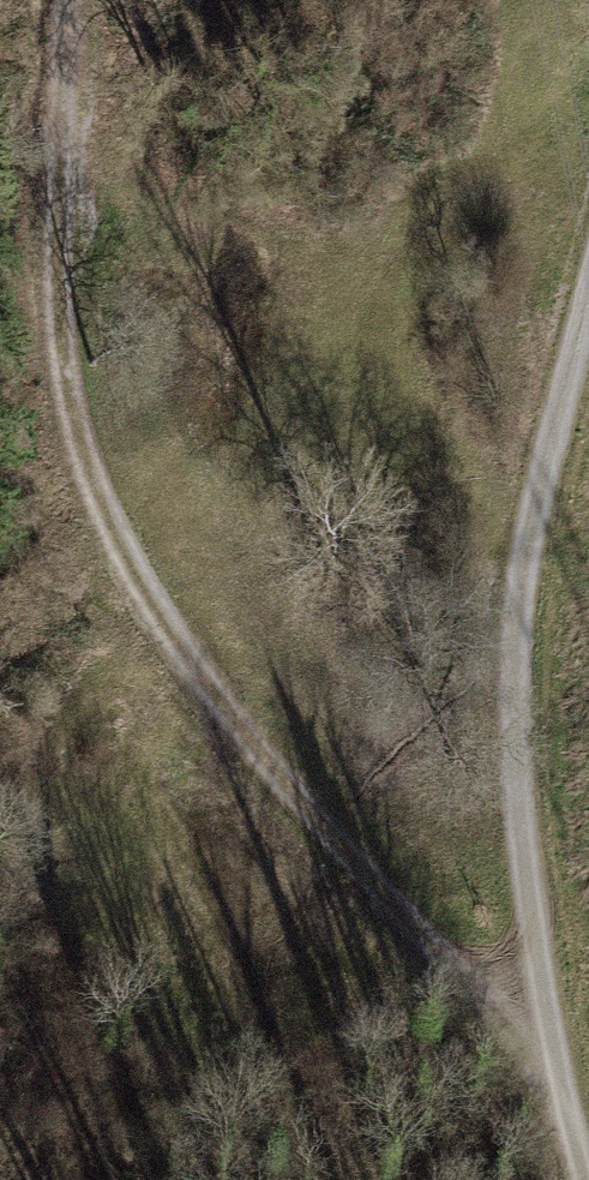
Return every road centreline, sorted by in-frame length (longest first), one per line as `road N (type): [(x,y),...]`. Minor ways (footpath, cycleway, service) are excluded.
road 1 (track): [(552,1057),(385,895),(206,686),(115,527),(55,327),(56,166),(73,0)]
road 2 (track): [(552,1057),(508,678),(521,562),(588,292)]
road 3 (track): [(579,1179),(552,1057)]

